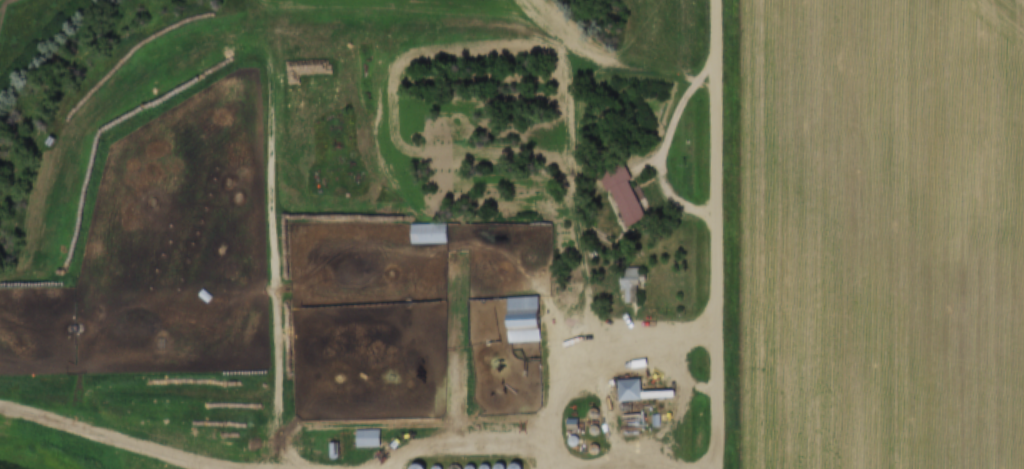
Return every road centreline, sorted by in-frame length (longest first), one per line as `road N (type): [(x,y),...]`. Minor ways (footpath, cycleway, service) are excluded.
road 1 (residential): [(720,468),(716,0)]

